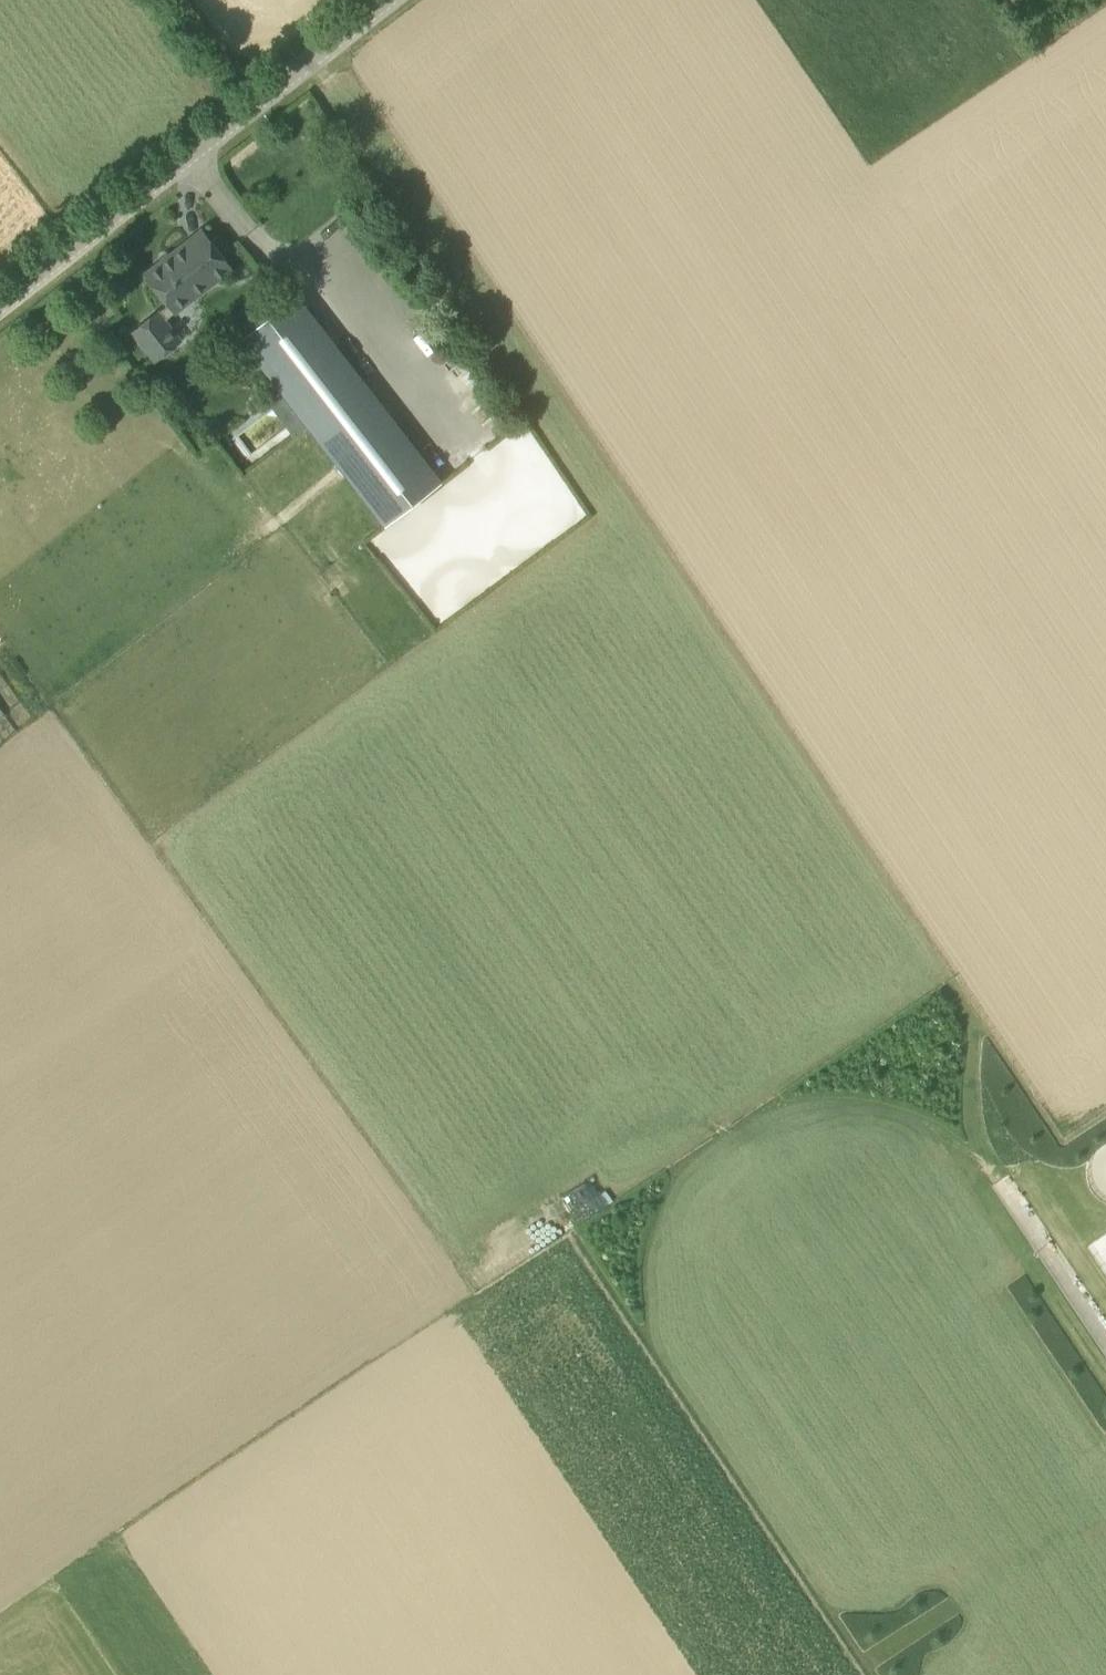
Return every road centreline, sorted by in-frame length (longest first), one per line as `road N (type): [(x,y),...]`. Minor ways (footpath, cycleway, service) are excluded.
road 1 (unclassified): [(0,306),(390,0)]

